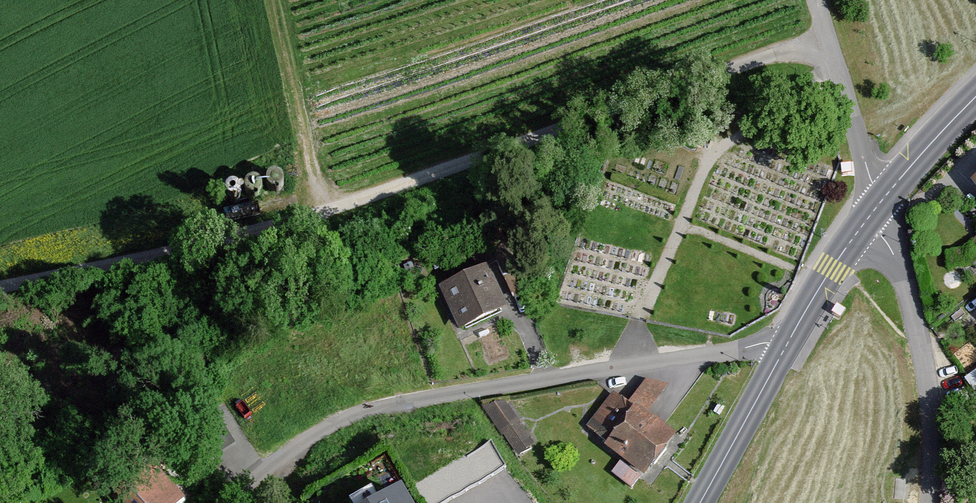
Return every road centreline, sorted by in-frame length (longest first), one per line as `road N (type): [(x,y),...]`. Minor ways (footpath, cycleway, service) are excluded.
road 1 (track): [(823,45),(319,214),(0,282)]
road 2 (unclassified): [(229,502),(304,443),(377,410),(780,343)]
road 3 (unclassified): [(931,502),(912,333),(869,200)]
road 4 (track): [(319,214),(271,0)]
road 5 (residential): [(869,200),(809,0)]
road 6 (secondary): [(698,502),(780,343)]
road 7 (secondary): [(780,343),(869,200)]
road 8 (secondary): [(869,200),(975,89)]

